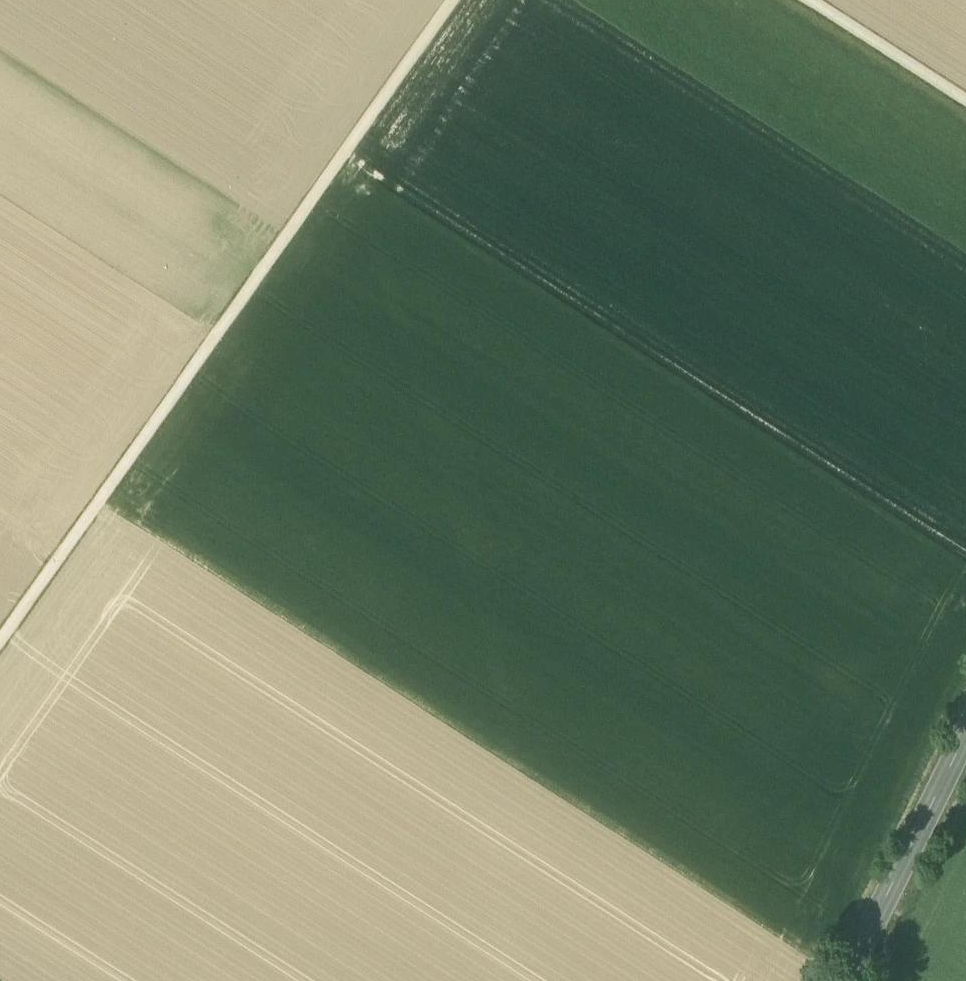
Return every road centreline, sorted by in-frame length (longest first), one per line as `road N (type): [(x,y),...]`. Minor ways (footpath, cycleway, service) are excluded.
road 1 (track): [(0,648),(457,0)]
road 2 (secondary): [(965,743),(849,980)]
road 3 (track): [(803,0),(965,105)]

